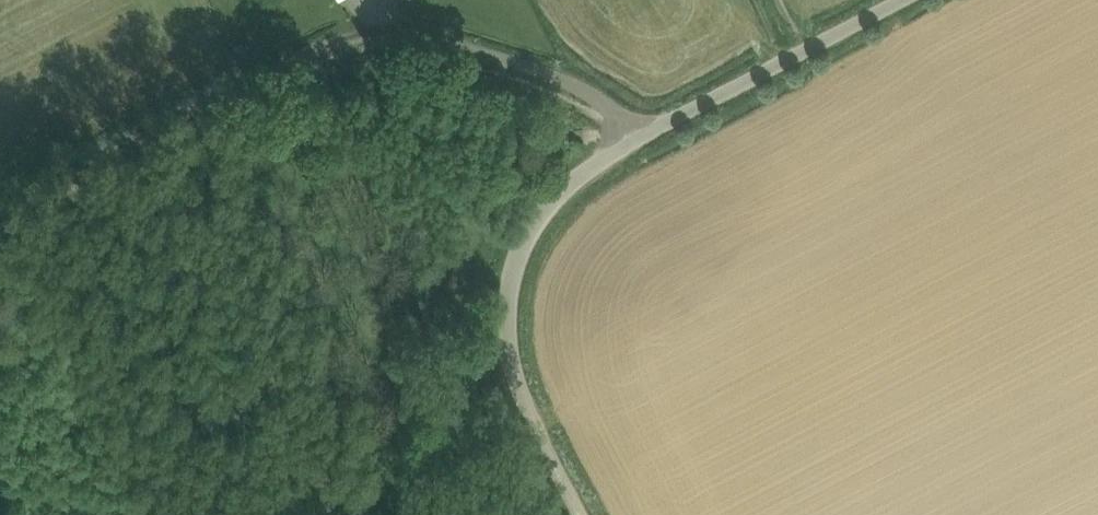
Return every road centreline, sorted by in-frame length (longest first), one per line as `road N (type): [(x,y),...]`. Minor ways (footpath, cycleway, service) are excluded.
road 1 (unclassified): [(580,514),(507,355),(508,302),(531,226),(635,139)]
road 2 (track): [(0,208),(299,53),(353,38)]
road 3 (unclassified): [(353,38),(403,36),(538,71),(613,109),(635,139)]
road 4 (unclassified): [(635,139),(900,0)]

